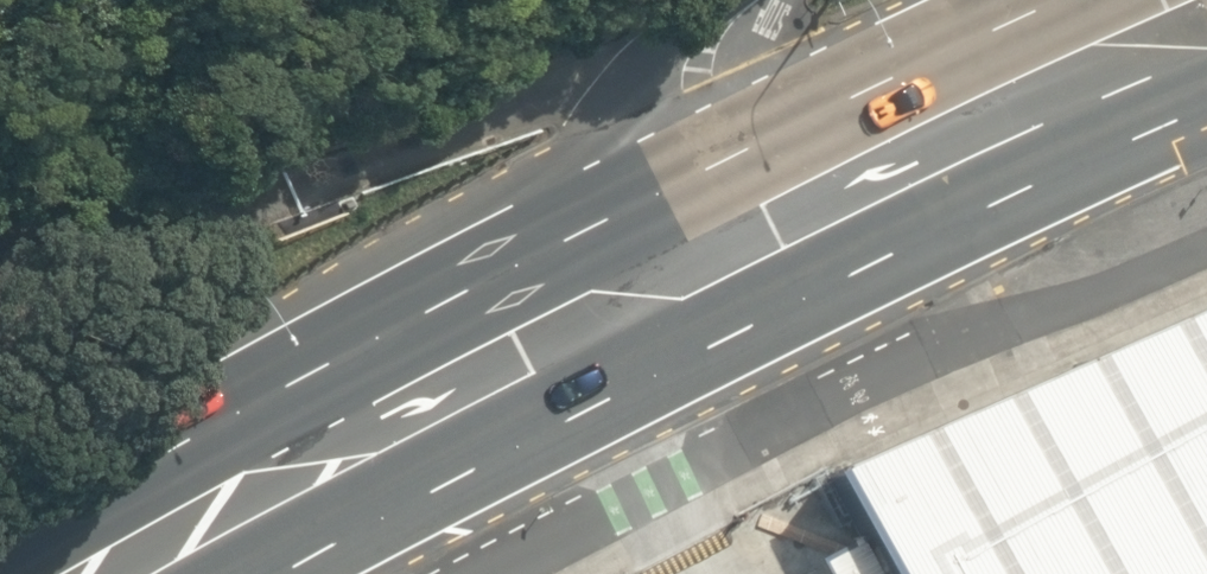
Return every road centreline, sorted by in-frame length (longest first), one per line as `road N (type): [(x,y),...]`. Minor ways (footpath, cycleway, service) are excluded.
road 1 (residential): [(705,39),(295,191),(0,284)]
road 2 (primary): [(114,573),(762,231)]
road 3 (primary): [(762,231),(1206,29)]
road 4 (residential): [(705,39),(696,84),(762,231)]

